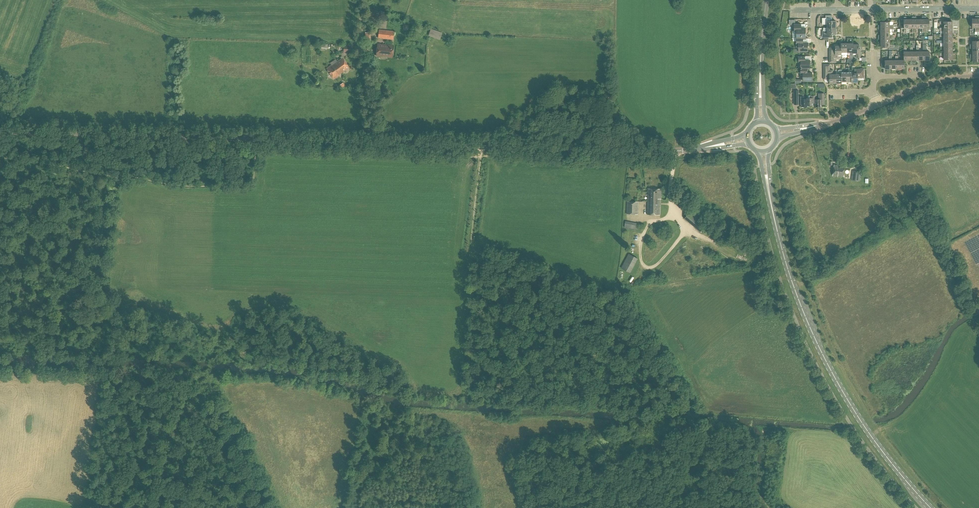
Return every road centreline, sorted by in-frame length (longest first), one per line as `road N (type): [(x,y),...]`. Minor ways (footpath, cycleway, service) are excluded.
road 1 (primary): [(929,507),(853,411),(811,332),(789,276),(764,152)]
road 2 (tertiary): [(747,139),(675,152),(370,143)]
road 3 (tertiary): [(370,143),(0,132)]
road 4 (unclassified): [(370,143),(362,0)]
road 5 (primary): [(761,122),(767,0)]

